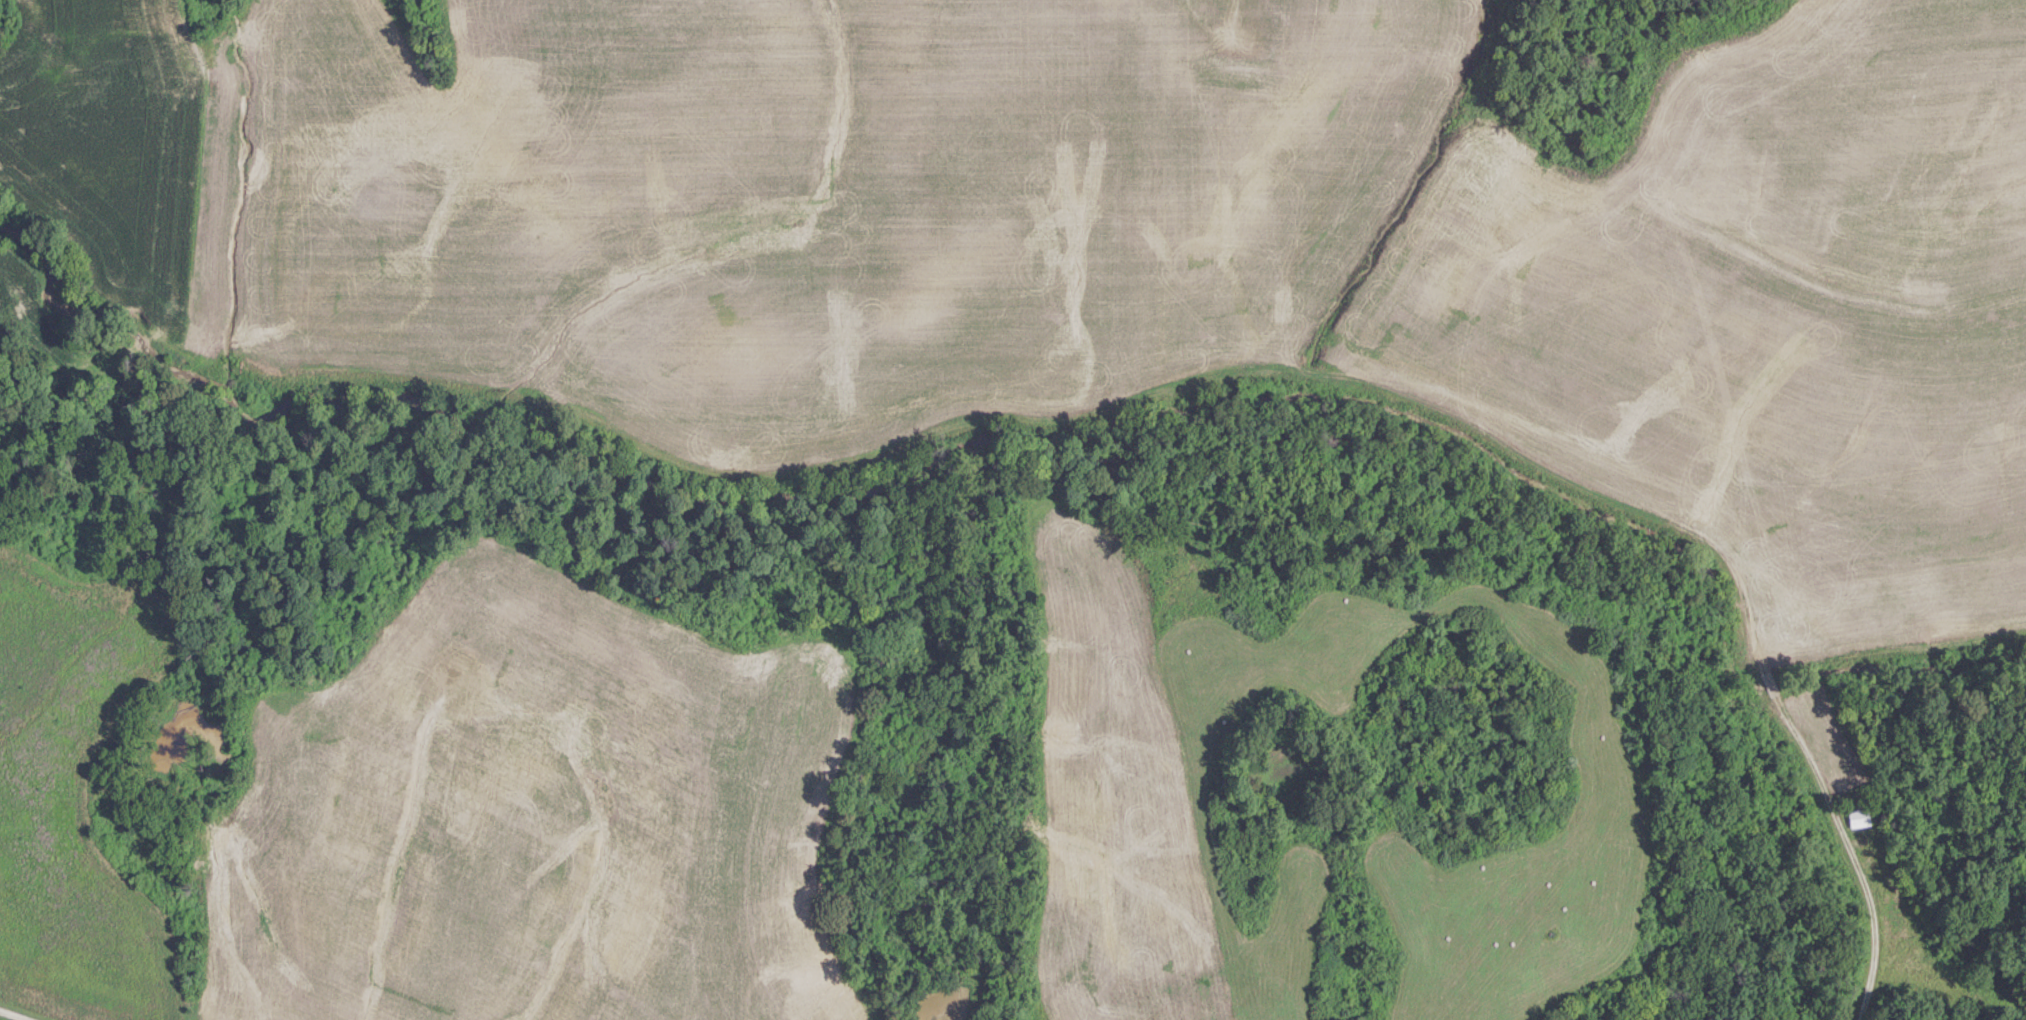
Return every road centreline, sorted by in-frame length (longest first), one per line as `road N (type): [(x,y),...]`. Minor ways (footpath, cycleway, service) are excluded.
road 1 (residential): [(1859,1019),(1872,965),(1869,911),(1835,821)]

